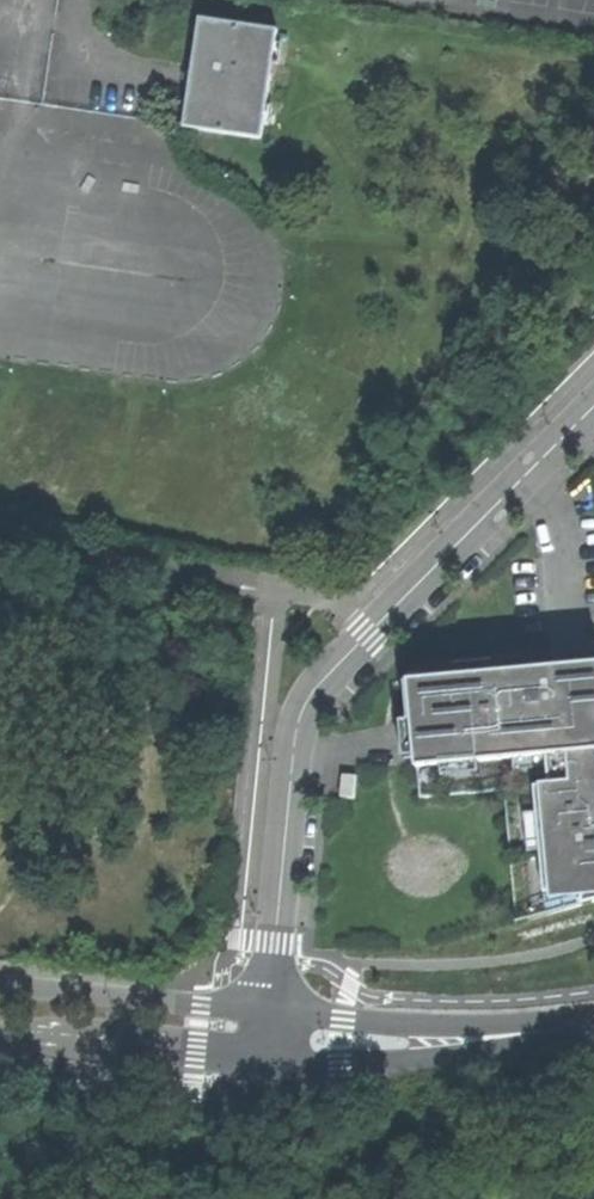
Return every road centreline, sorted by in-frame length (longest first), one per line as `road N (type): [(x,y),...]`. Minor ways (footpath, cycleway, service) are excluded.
road 1 (residential): [(593,407),(310,695),(292,748),(269,1031)]
road 2 (unclassified): [(269,1031),(313,1059),(339,1063),(453,1055),(555,1030)]
road 3 (unclassified): [(555,1030),(340,1020),(269,1031)]
road 4 (unclassified): [(269,1031),(222,1009),(0,984)]
road 5 (unclassified): [(0,1042),(215,1054),(269,1031)]

